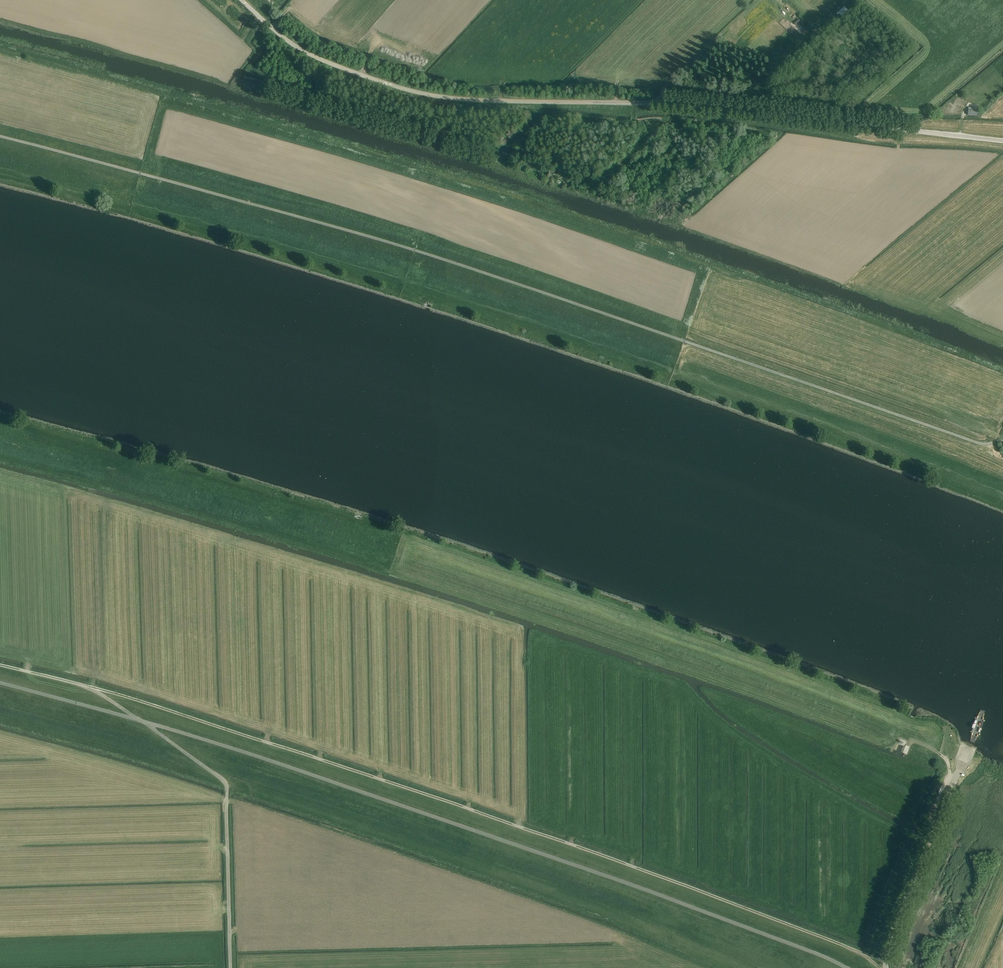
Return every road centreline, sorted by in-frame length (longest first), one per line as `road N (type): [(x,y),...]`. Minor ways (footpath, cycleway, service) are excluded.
road 1 (tertiary): [(1002,141),(661,103),(421,92),(307,54),(242,0)]
road 2 (unclassified): [(231,967),(223,778),(92,689)]
road 3 (tertiary): [(886,967),(891,936),(967,748)]

